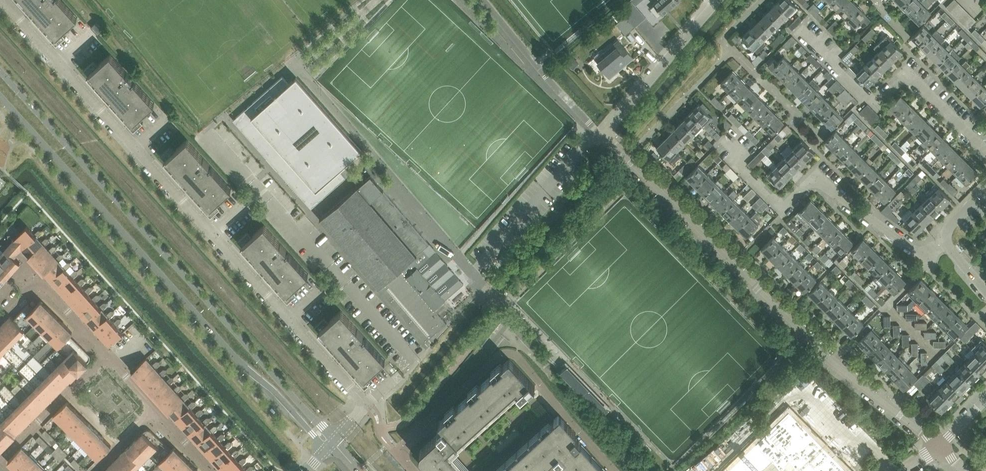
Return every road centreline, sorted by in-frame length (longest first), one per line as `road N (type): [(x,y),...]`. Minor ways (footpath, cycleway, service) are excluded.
road 1 (residential): [(939,447),(832,362),(599,130),(712,0)]
road 2 (residential): [(364,406),(3,0)]
road 3 (unclassified): [(331,444),(0,72)]
road 4 (unclassified): [(0,98),(244,368),(331,444)]
road 5 (residential): [(617,470),(509,353),(395,453),(411,470)]
road 6 (residential): [(985,156),(907,75),(876,105),(802,30)]
road 7 (residential): [(729,150),(782,207),(819,180),(902,241),(931,252)]
road 8 (residential): [(106,355),(0,461)]
road 9 (residential): [(106,355),(39,284),(0,318)]
road 10 (residential): [(937,356),(887,305),(931,252)]

